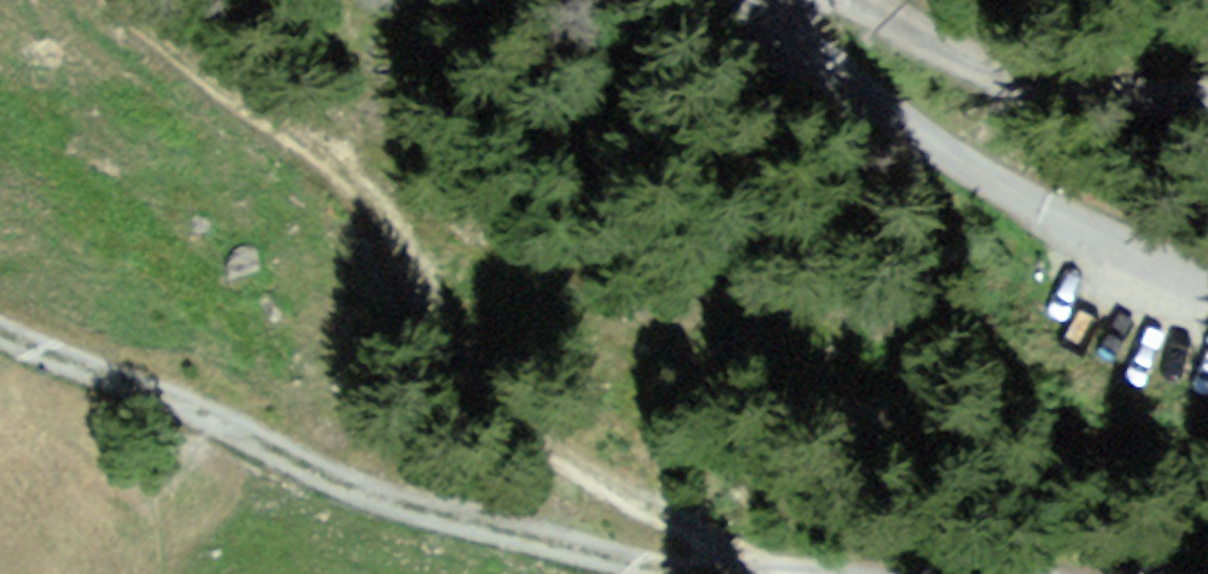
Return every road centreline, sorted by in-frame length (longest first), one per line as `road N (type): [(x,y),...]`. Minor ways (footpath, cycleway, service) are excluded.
road 1 (track): [(126,0),(170,45),(310,144),(373,205),(470,355),(591,465),(674,522),(785,568)]
road 2 (track): [(652,566),(373,491),(0,325)]
road 3 (unclassified): [(1207,281),(1130,247),(876,106),(809,54),(774,0)]
road 4 (track): [(1207,103),(1153,101),(939,60),(839,0)]
road 5 (track): [(1207,572),(896,573)]
road 6 (track): [(785,568),(652,566)]

